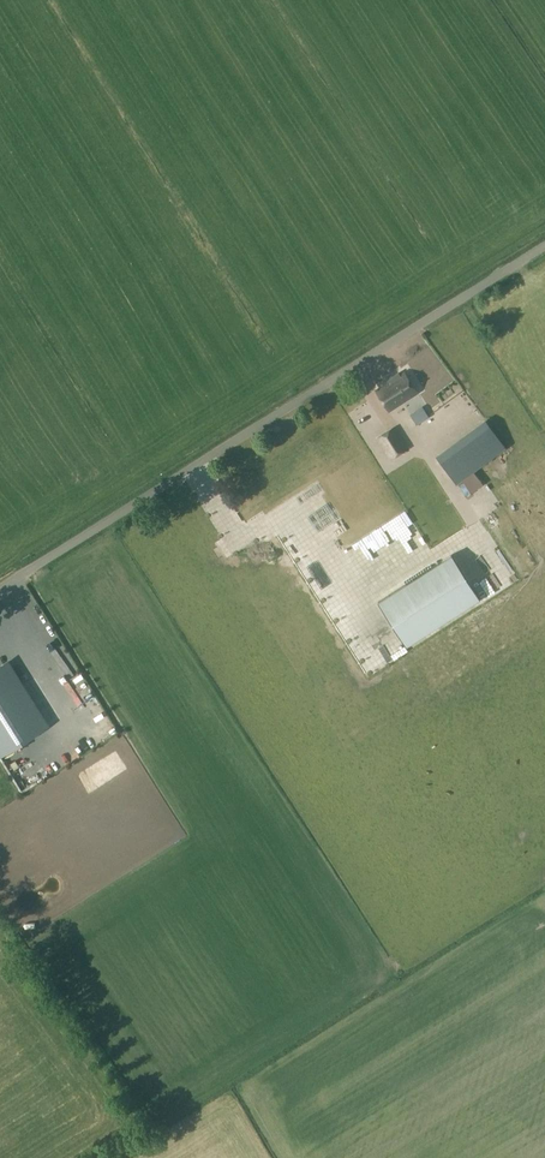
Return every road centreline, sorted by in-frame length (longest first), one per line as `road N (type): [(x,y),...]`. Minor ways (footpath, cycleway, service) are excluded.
road 1 (unclassified): [(0,588),(544,240)]

